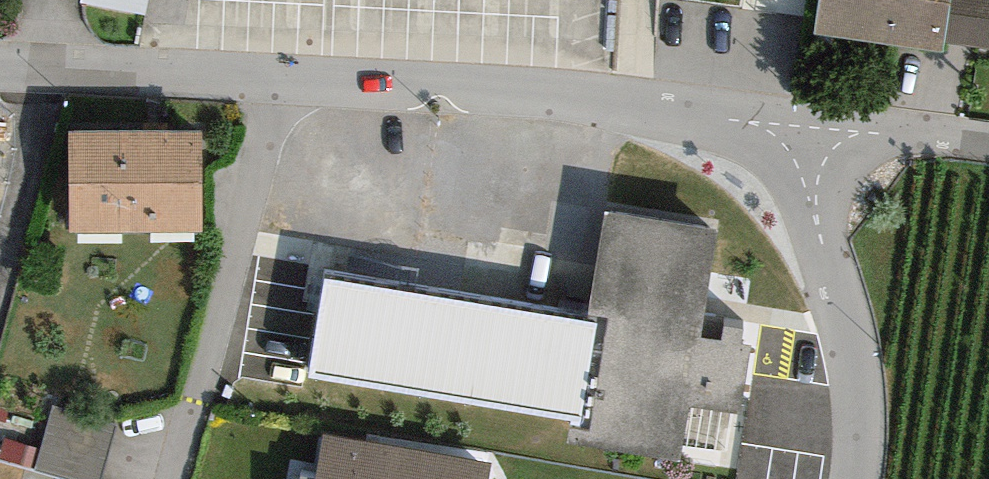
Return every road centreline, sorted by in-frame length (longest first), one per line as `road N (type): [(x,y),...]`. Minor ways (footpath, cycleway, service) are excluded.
road 1 (residential): [(773,132),(551,94),(0,67)]
road 2 (residential): [(844,478),(859,393),(826,260),(773,132)]
road 3 (residential): [(988,153),(773,132)]

